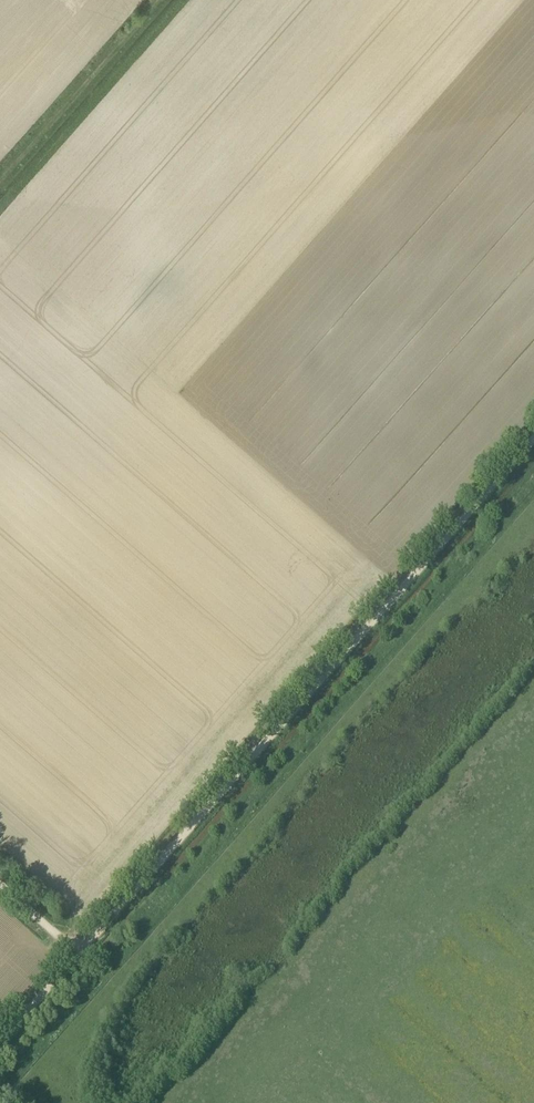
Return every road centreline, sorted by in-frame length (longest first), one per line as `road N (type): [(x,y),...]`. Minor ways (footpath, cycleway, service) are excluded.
road 1 (track): [(81,956),(533,438)]
road 2 (track): [(164,0),(0,187)]
road 3 (track): [(0,1045),(81,956)]

